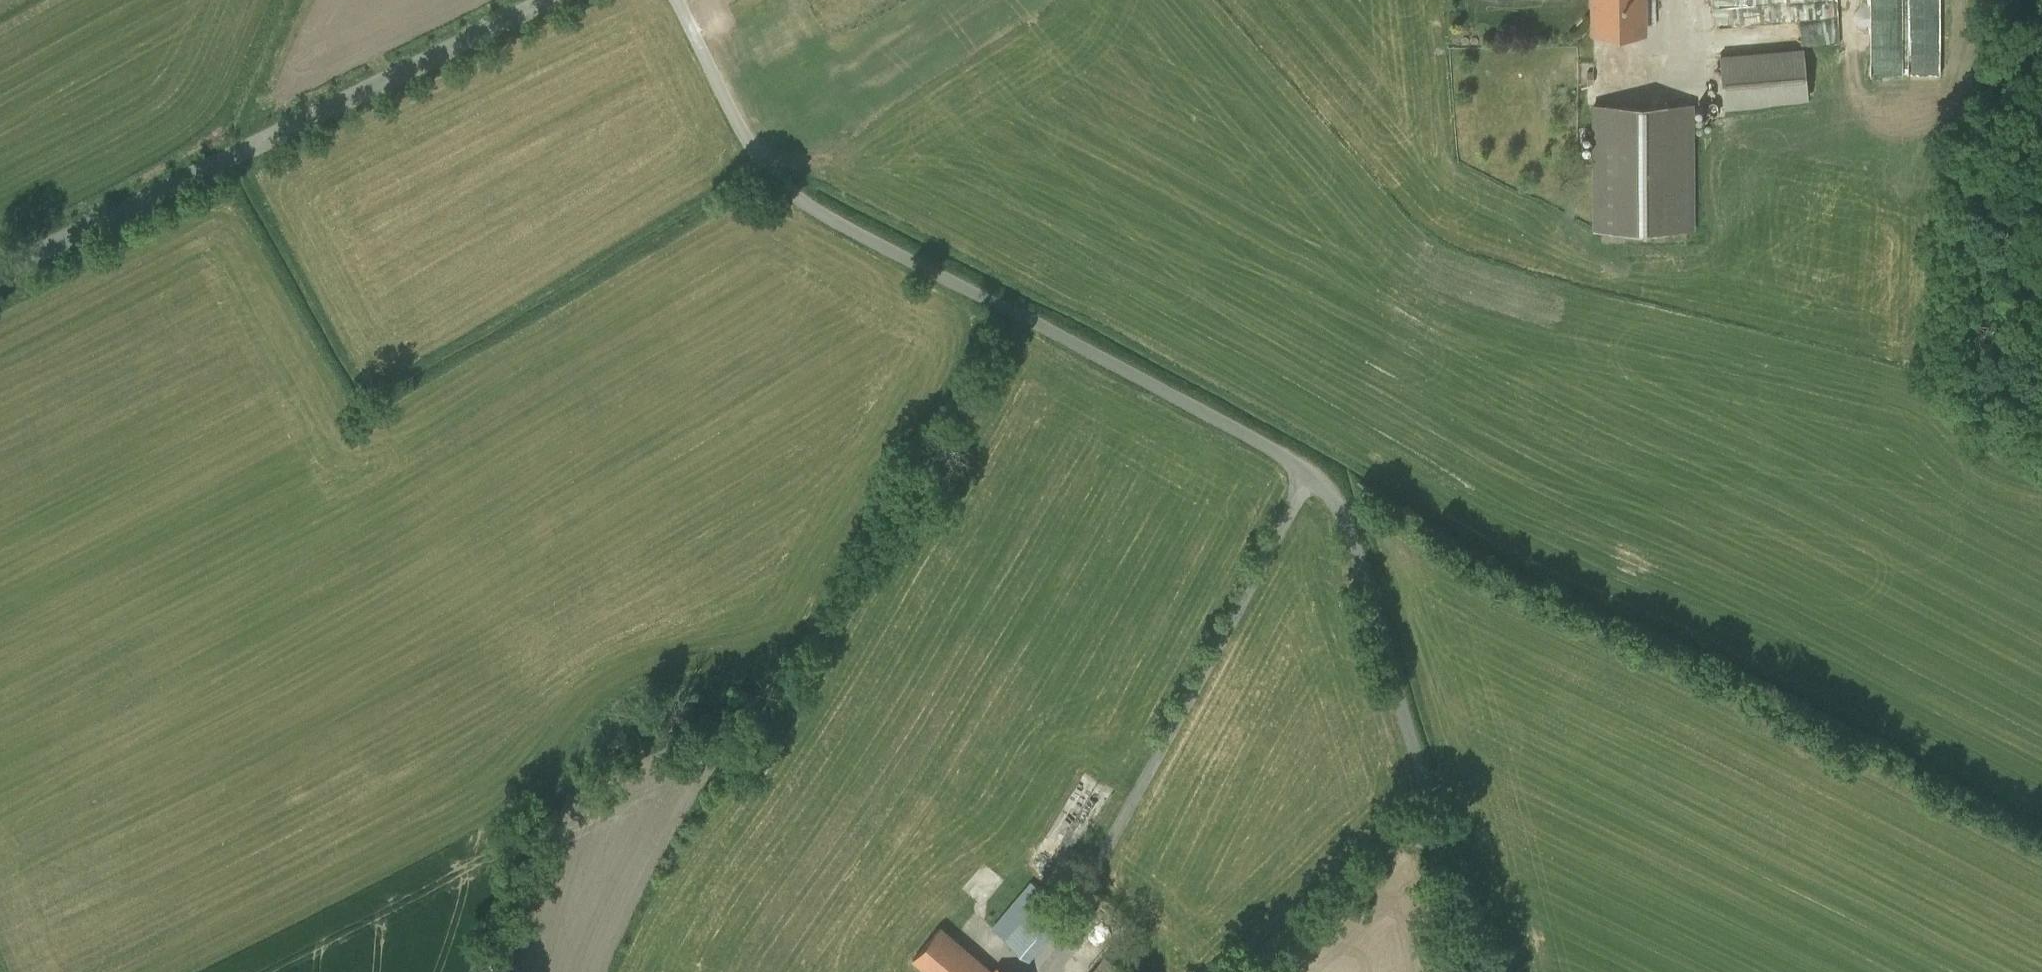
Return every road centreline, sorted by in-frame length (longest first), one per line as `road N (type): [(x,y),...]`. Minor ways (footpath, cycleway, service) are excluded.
road 1 (unclassified): [(680,0),(753,154),(789,190),(1277,450),(1344,502),(1477,971)]
road 2 (unclassified): [(0,271),(542,0)]

